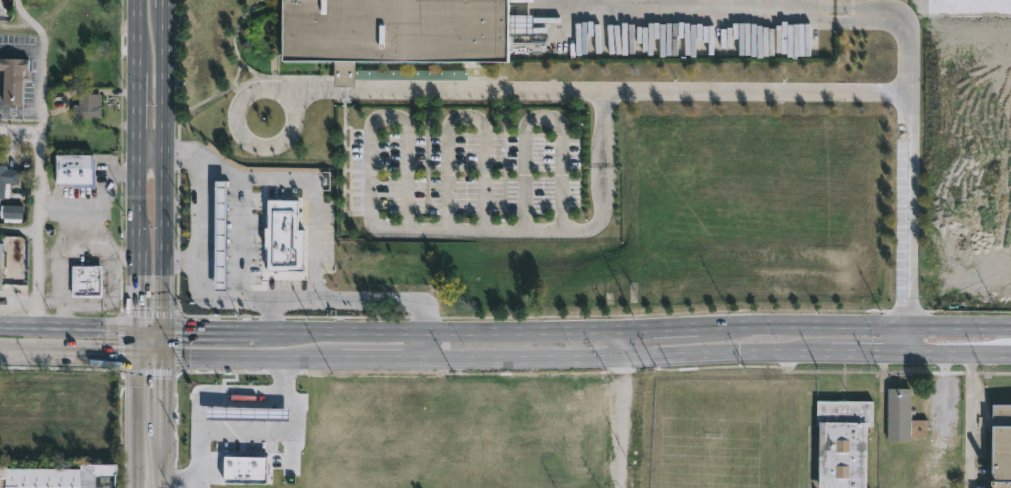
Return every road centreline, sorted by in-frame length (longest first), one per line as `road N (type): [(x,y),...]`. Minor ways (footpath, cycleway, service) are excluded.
road 1 (secondary): [(133,353),(1010,348)]
road 2 (secondary): [(1010,323),(164,329)]
road 3 (residential): [(909,347),(915,22),(802,11)]
road 4 (secondary): [(138,0),(133,353)]
road 5 (secondary): [(164,329),(166,5)]
road 6 (secondary): [(164,329),(0,325)]
road 7 (residential): [(622,487),(626,328)]
road 8 (secondary): [(164,487),(164,329)]
road 9 (secondary): [(133,353),(133,487)]
road 10 (secondary): [(0,350),(133,353)]

